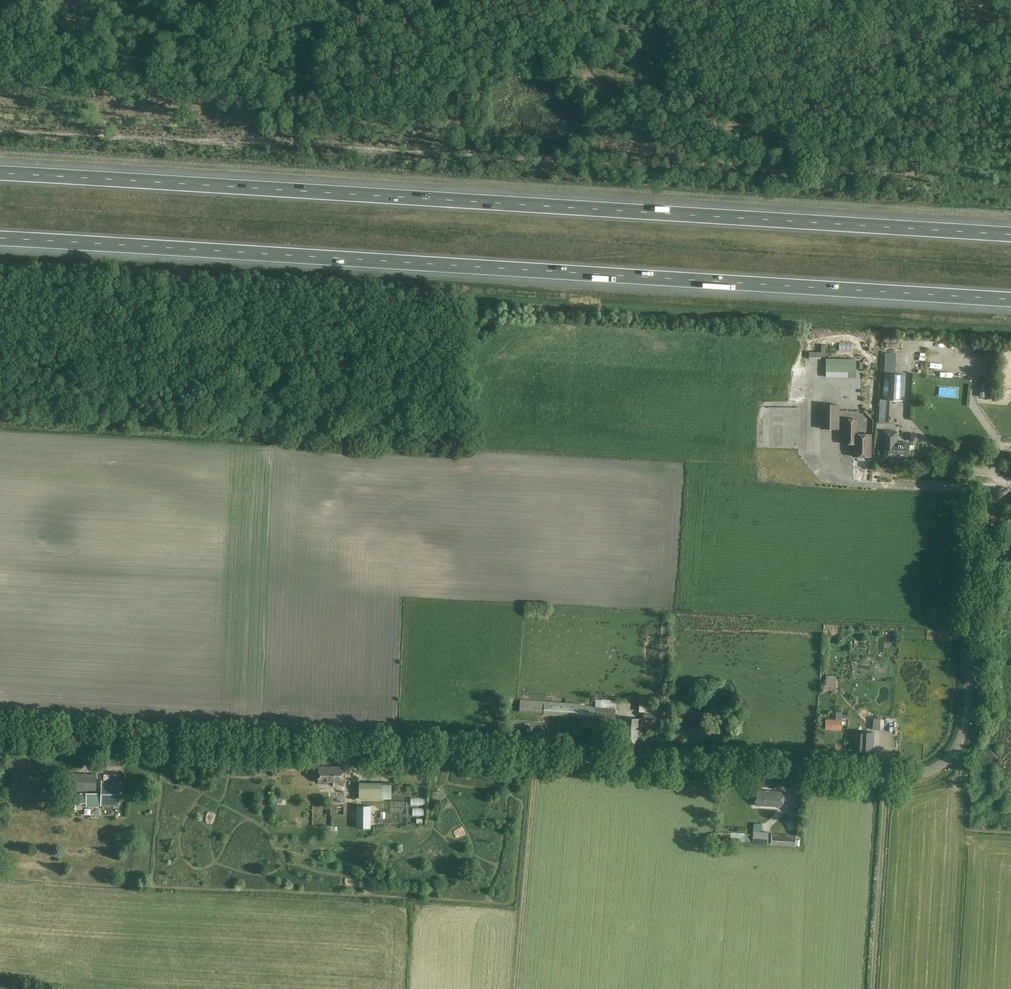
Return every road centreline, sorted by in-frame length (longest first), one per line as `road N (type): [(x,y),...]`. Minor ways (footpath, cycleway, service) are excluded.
road 1 (unclassified): [(1010,487),(992,502),(980,528),(965,729),(949,756),(911,776),(0,728)]
road 2 (motorway): [(0,238),(1010,298)]
road 3 (motorway): [(1010,233),(0,173)]
road 4 (track): [(536,759),(515,988)]
road 5 (track): [(884,776),(873,988)]

